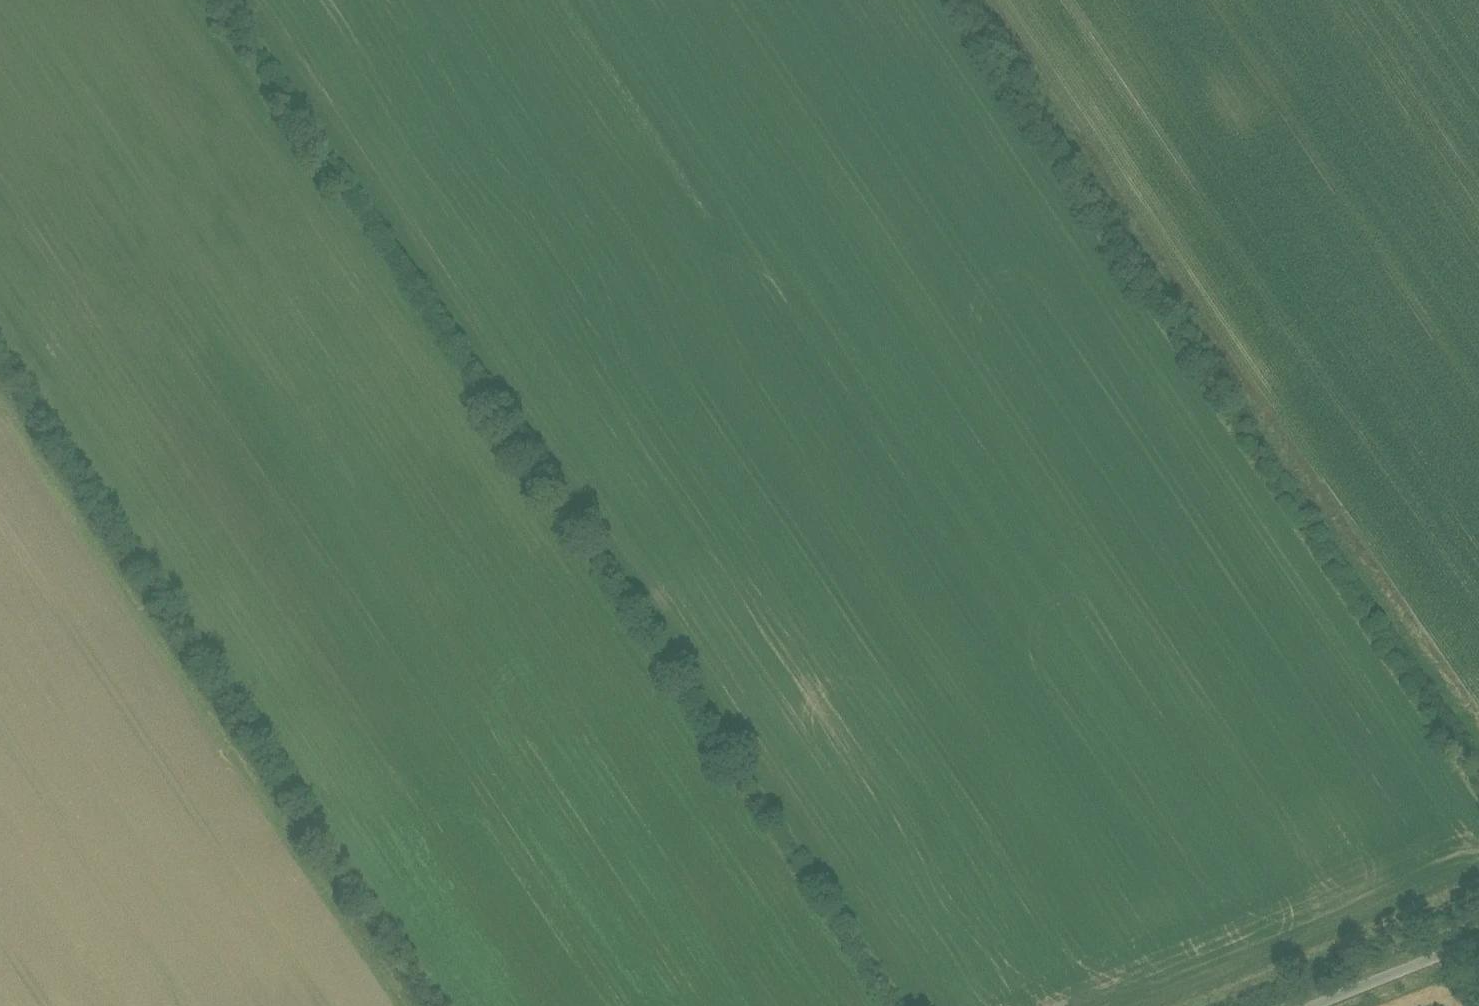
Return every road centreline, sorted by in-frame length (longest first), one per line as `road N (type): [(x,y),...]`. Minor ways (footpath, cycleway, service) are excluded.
road 1 (track): [(1314,1005),(1478,940)]

